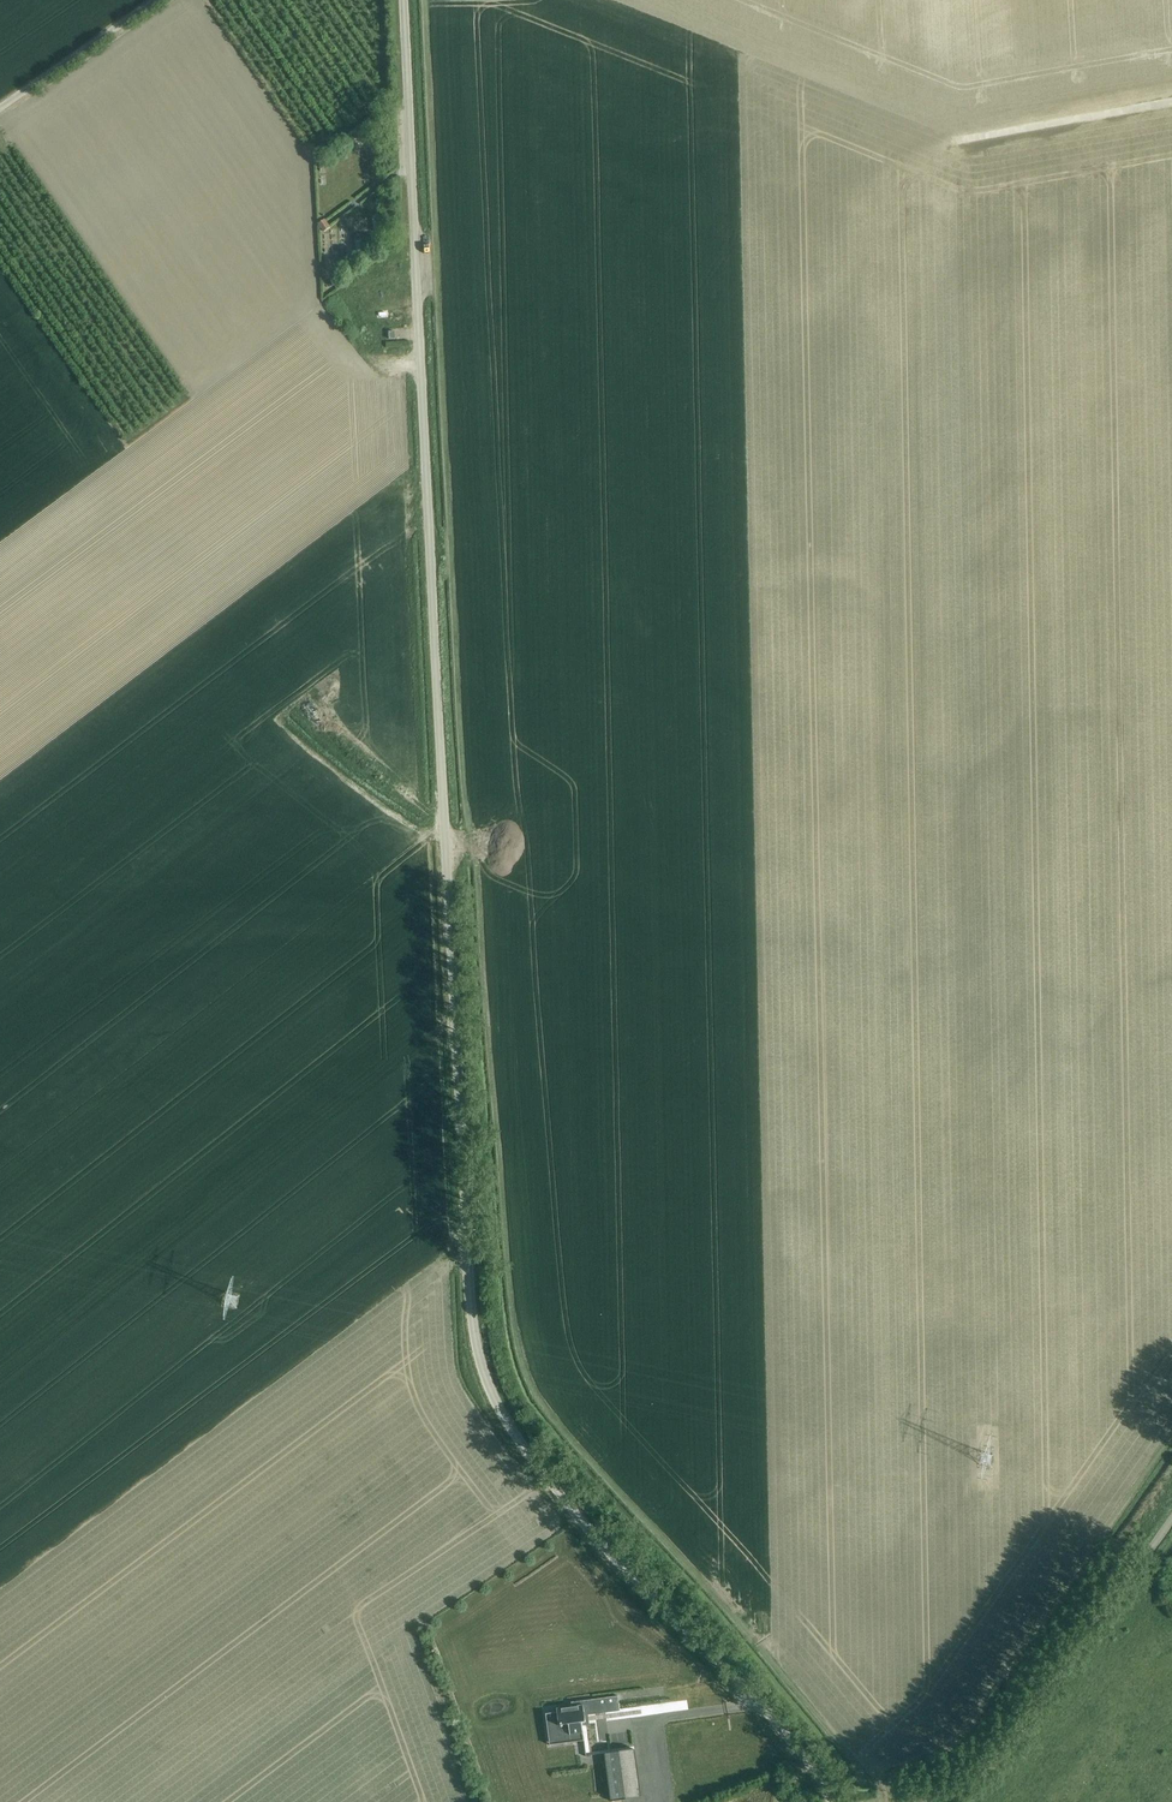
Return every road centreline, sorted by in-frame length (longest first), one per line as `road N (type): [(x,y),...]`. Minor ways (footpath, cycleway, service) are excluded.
road 1 (tertiary): [(830,1801),(760,1706),(656,1606),(568,1505),(496,1406),(480,1368),(406,0)]
road 2 (unclassified): [(929,1801),(992,1774),(1171,1526)]

